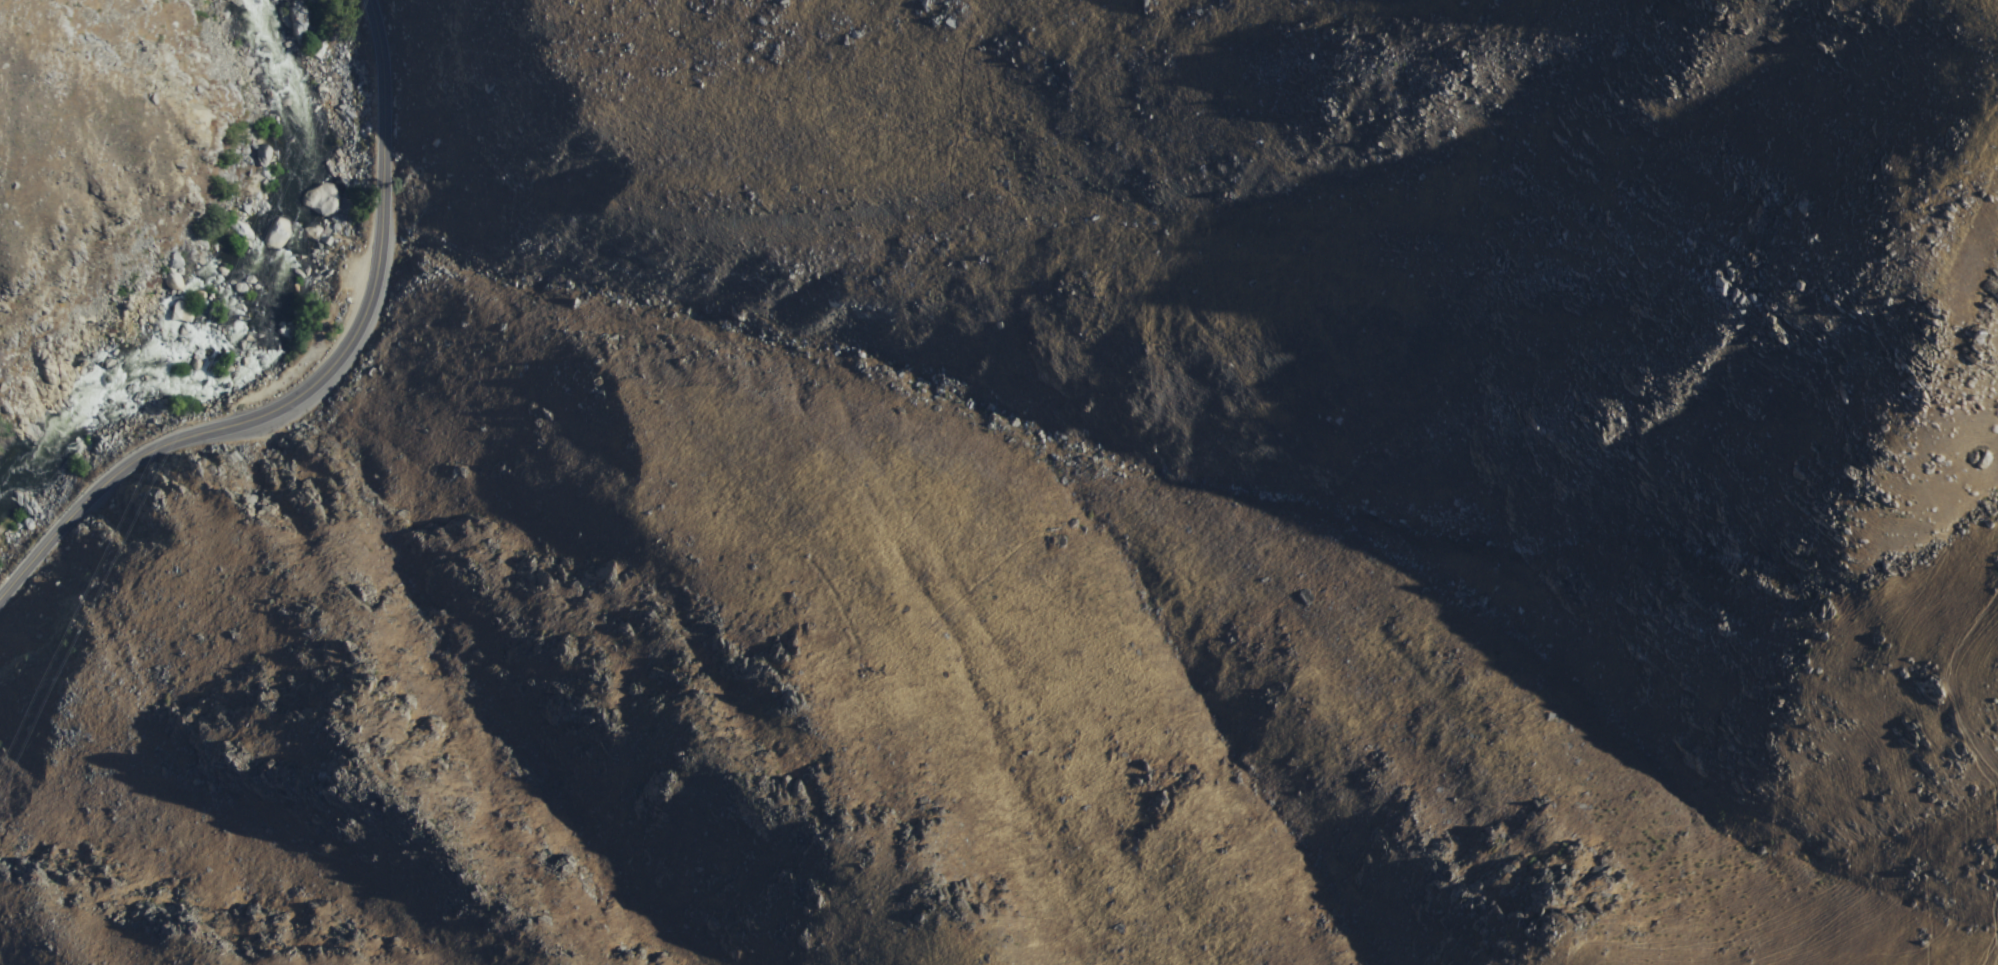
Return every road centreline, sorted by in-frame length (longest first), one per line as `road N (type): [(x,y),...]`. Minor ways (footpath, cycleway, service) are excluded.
road 1 (primary): [(358,0),(373,56),(371,257),(342,349),(281,411),(113,473),(0,592)]

